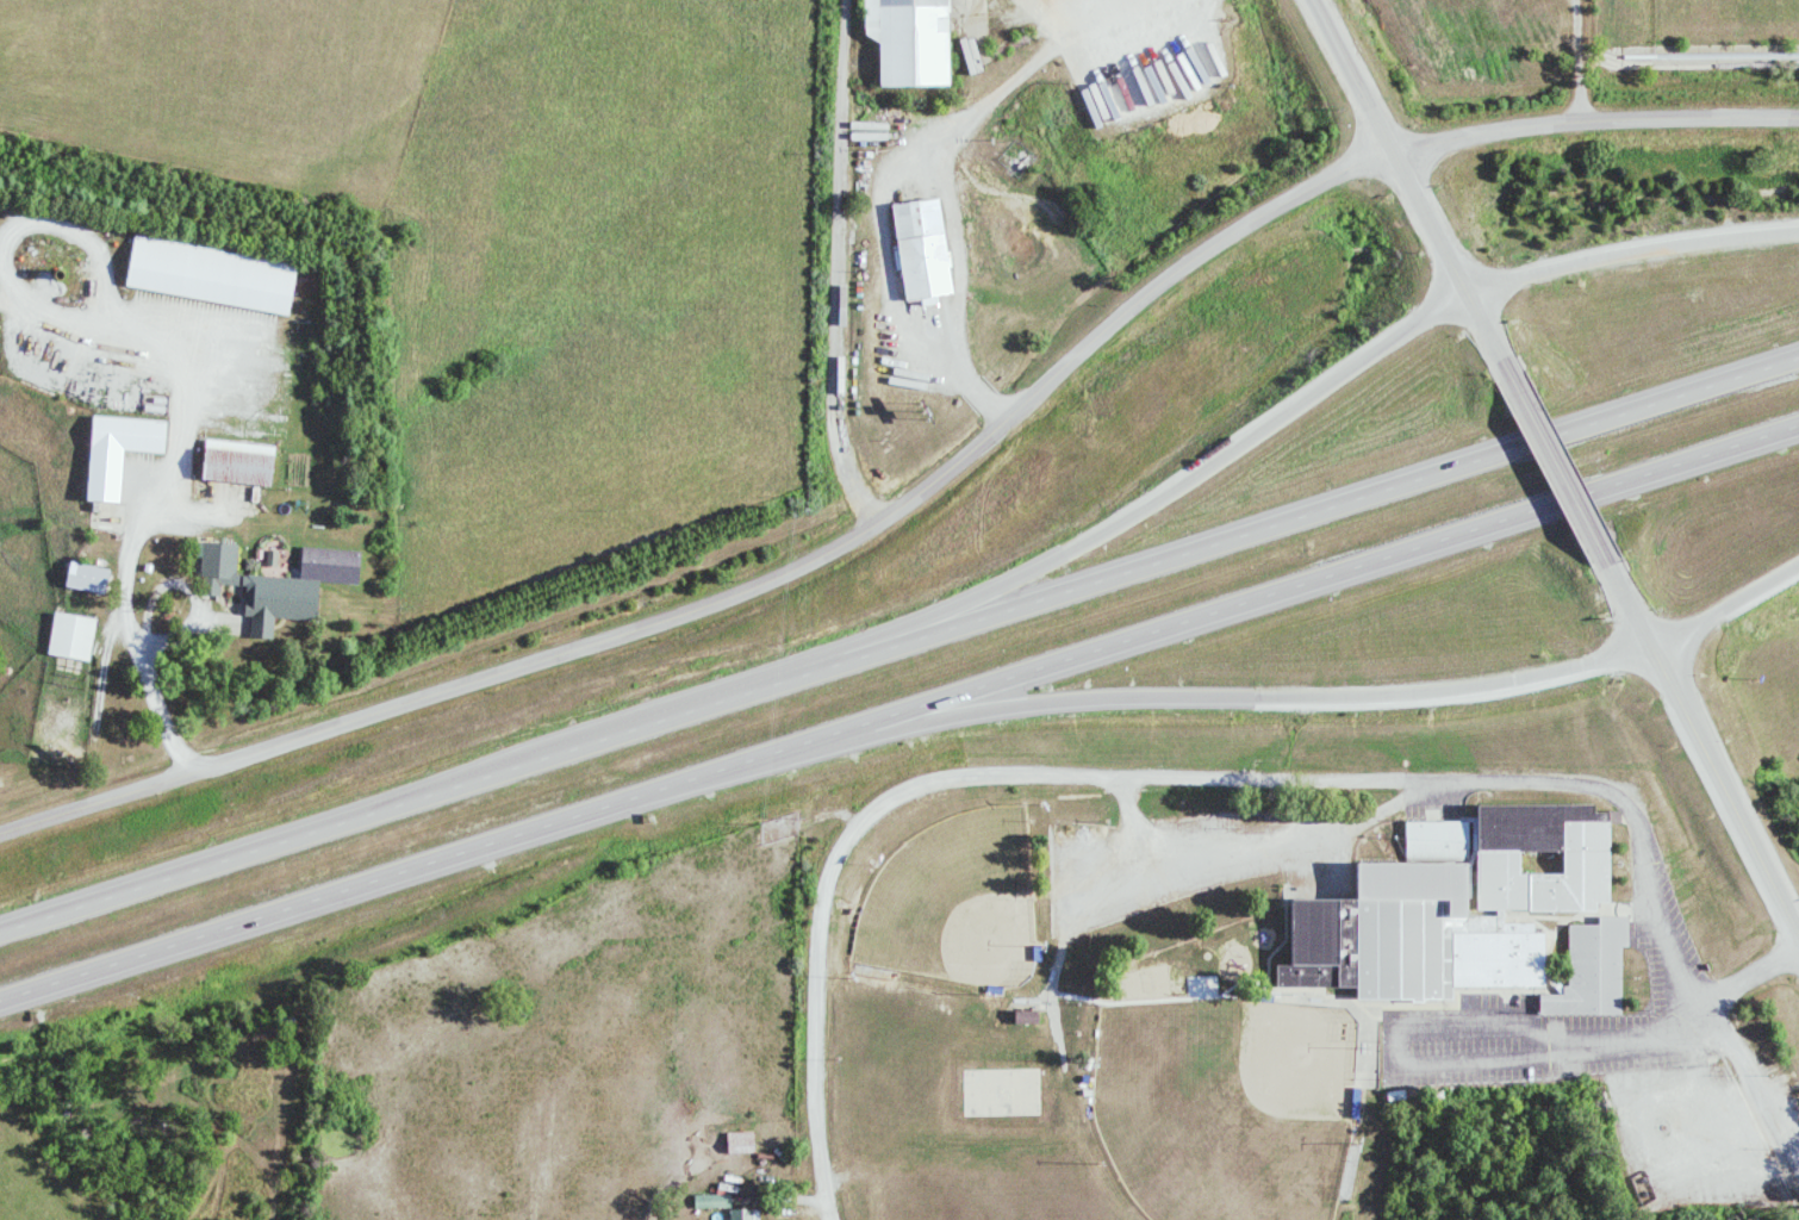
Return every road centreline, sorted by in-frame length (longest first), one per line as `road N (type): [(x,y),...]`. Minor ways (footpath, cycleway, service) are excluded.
road 1 (trunk): [(1798,359),(830,658),(0,928)]
road 2 (trunk): [(0,995),(1798,428)]
road 3 (residential): [(0,830),(703,602),(827,550),(907,497)]
road 4 (residential): [(910,786),(945,777),(1610,788),(1638,820),(1656,925),(1695,1019)]
road 5 (trunk): [(863,723),(1016,704),(1415,692),(1525,676),(1647,641)]
road 6 (trunk): [(1464,287),(1421,307),(1100,533),(830,658)]
road 7 (residential): [(907,497),(1140,294),(1384,132)]
road 8 (residential): [(878,517),(842,471),(836,428),(845,0)]
road 9 (residential): [(837,1219),(822,1110),(828,878),(877,809),(910,786)]
road 10 (tertiary): [(1798,933),(1647,641),(1592,554)]
road 11 (tertiary): [(1504,379),(1315,0)]
road 12 (residential): [(1392,147),(1581,113),(1798,116)]
road 13 (trunk): [(1798,229),(1660,238),(1520,266),(1464,287)]
road 14 (tertiary): [(1592,554),(1504,379)]
road 15 (residential): [(1798,1169),(1780,1113),(1751,1066),(1695,1019)]
road 16 (trunk): [(1647,641),(1798,562)]

